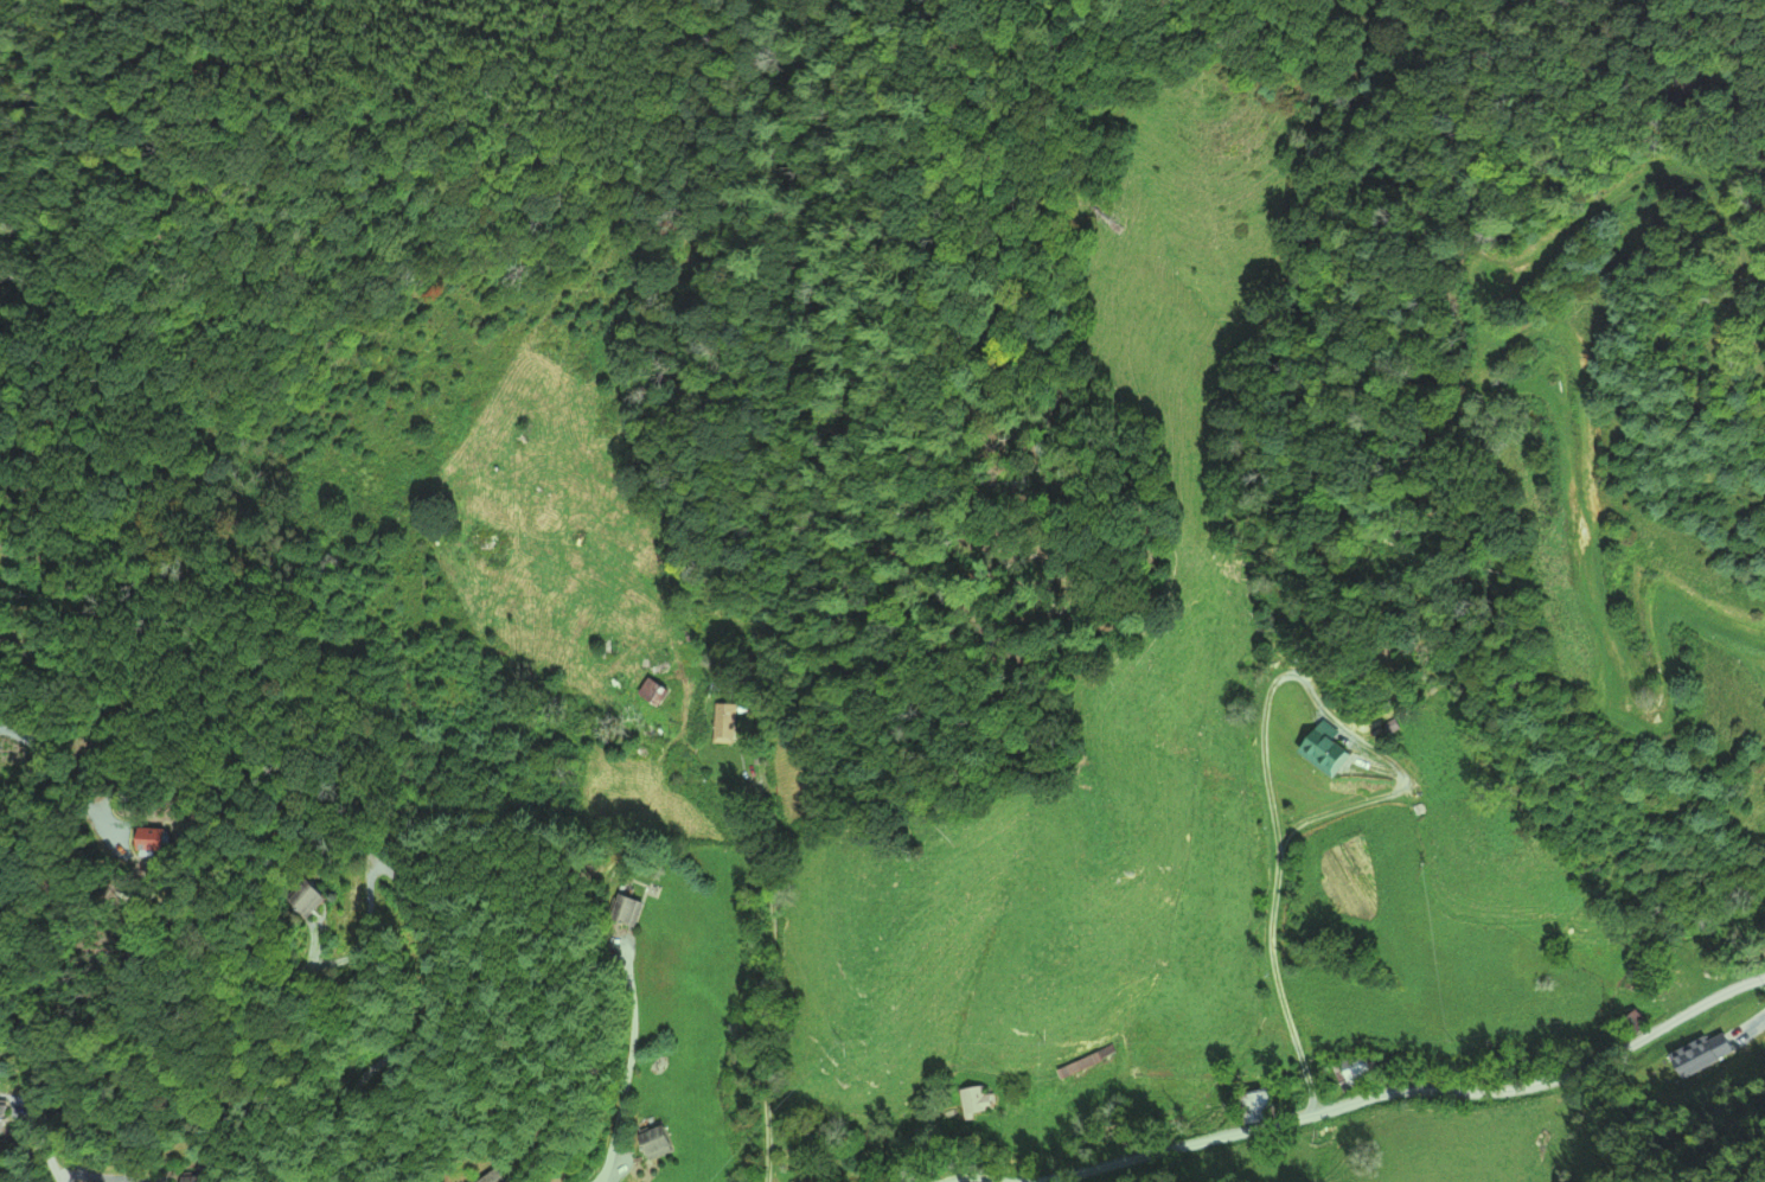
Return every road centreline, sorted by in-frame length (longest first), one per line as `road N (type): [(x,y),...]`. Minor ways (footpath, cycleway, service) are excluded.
road 1 (residential): [(1033,1181),(1379,1097),(1486,1093),(1563,1079),(1764,977)]
road 2 (residential): [(0,727),(41,749),(87,805)]

